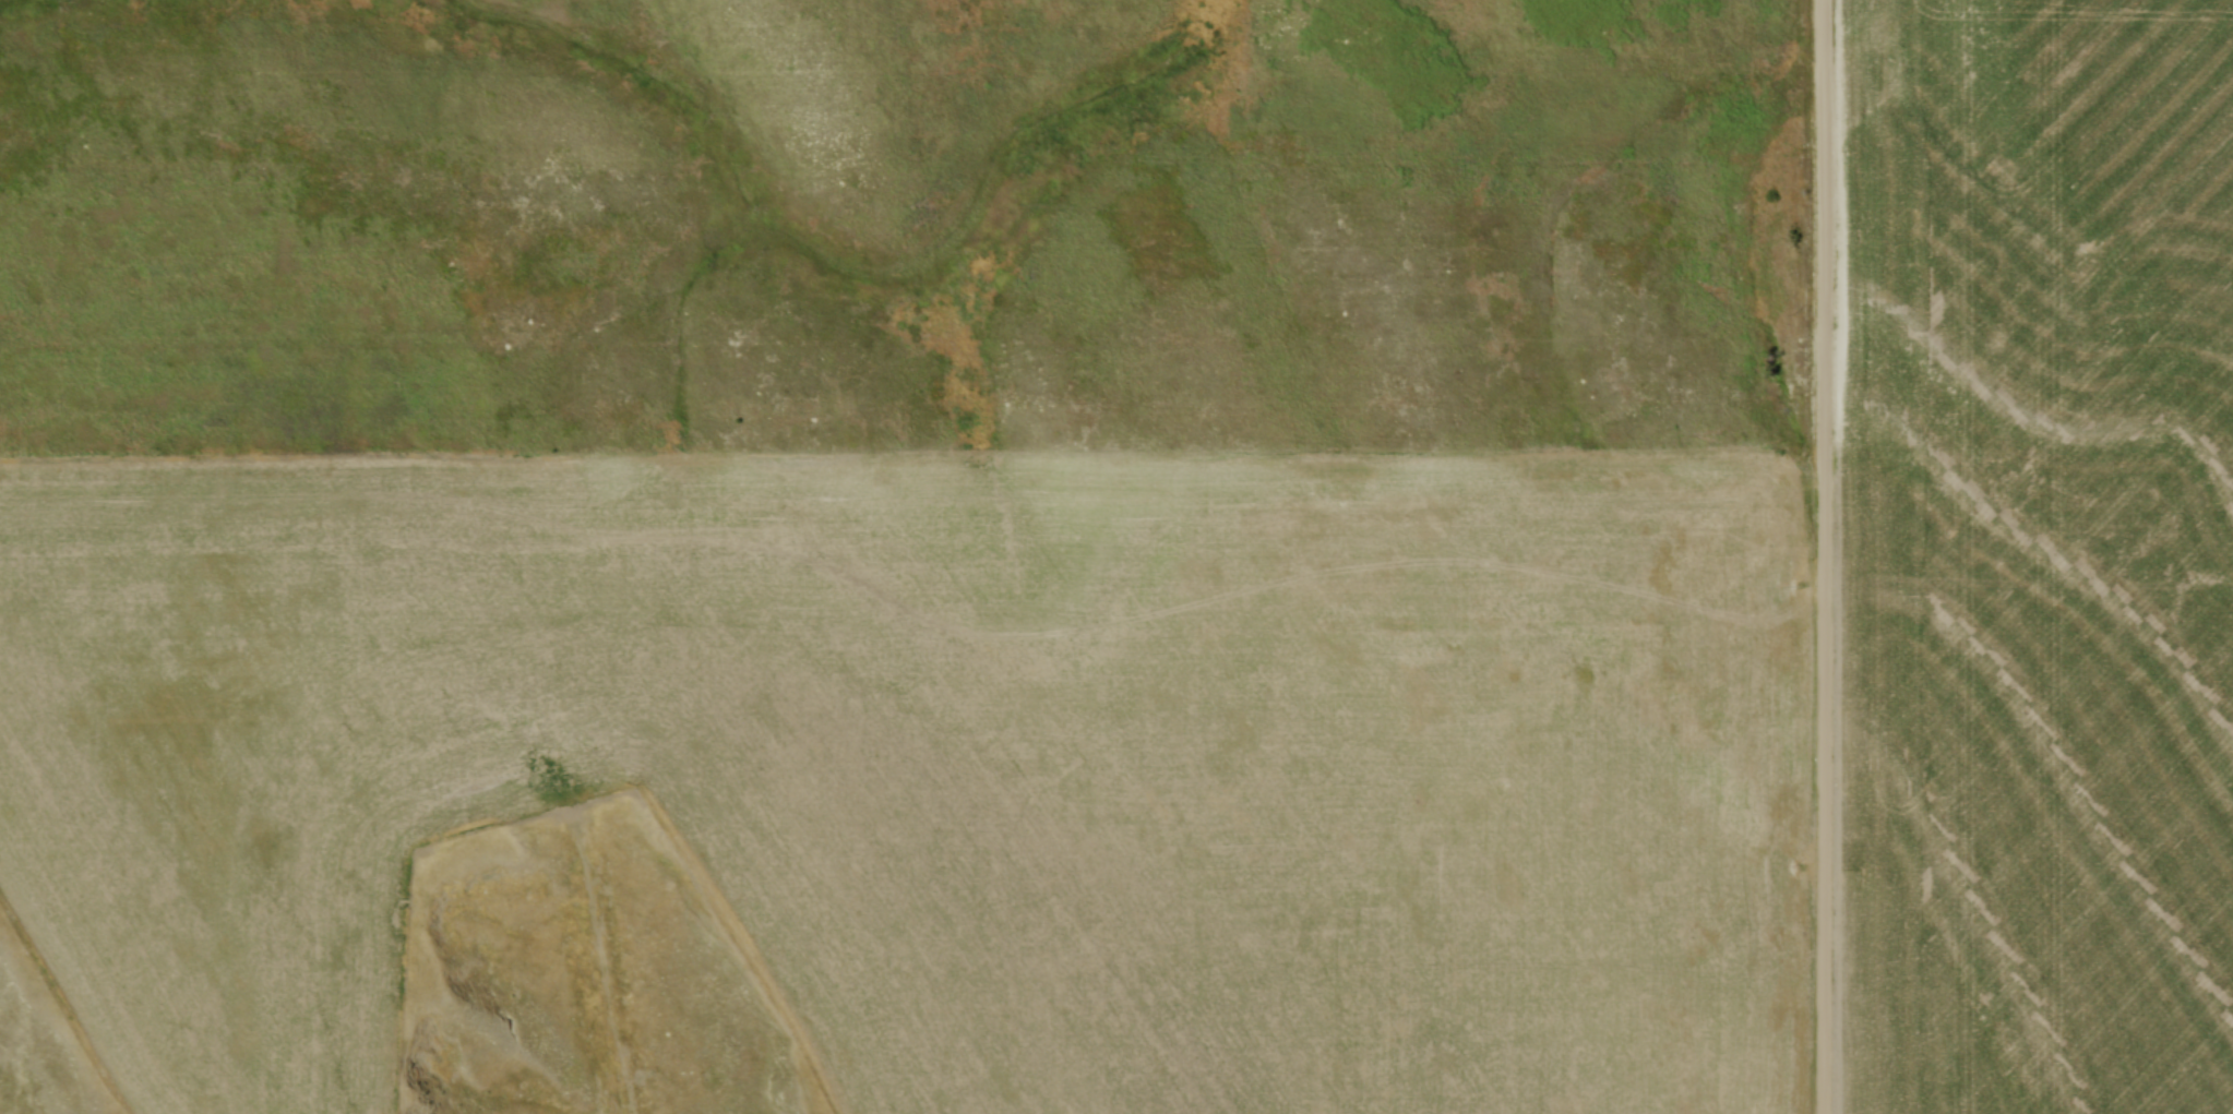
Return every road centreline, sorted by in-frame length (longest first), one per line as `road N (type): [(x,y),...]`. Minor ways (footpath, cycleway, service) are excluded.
road 1 (residential): [(1824,1113),(1823,0)]

